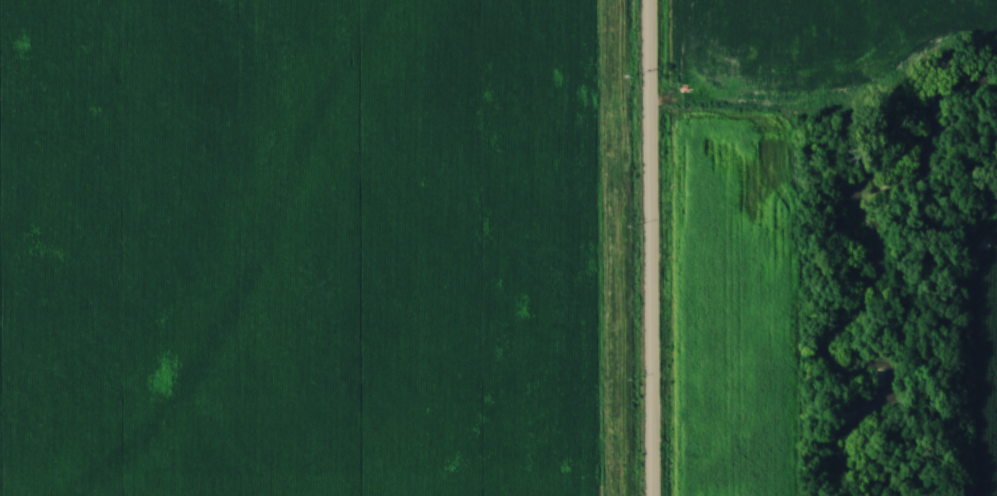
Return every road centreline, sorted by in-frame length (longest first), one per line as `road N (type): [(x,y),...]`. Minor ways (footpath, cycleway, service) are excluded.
road 1 (residential): [(649,495),(644,0)]

